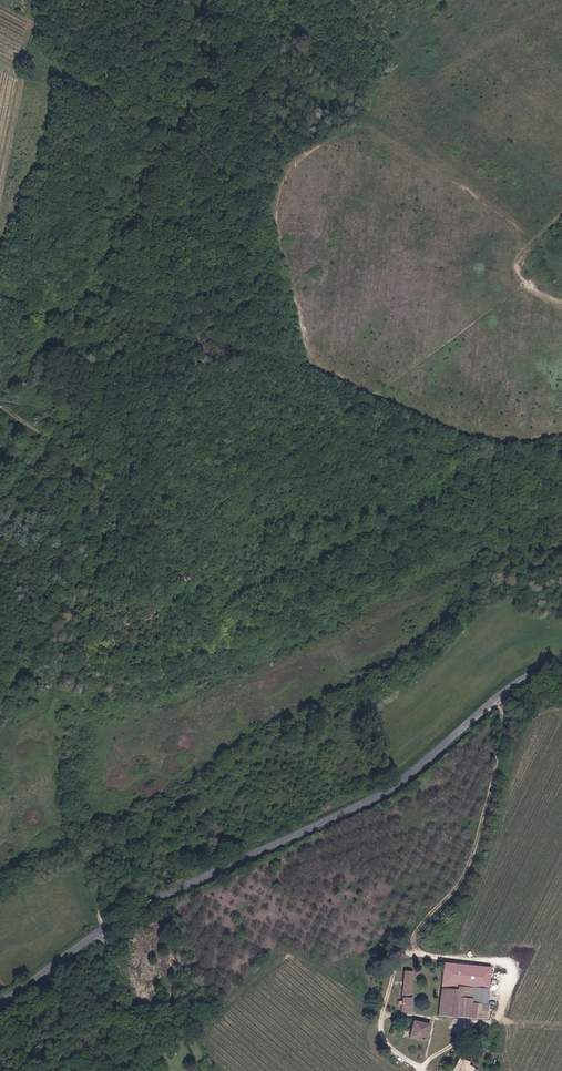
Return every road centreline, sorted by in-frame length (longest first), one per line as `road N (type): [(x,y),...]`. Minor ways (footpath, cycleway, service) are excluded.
road 1 (tertiary): [(106,928),(380,796),(530,676),(561,665)]
road 2 (track): [(420,1070),(383,1033),(400,950),(495,967),(499,1018)]
road 3 (track): [(384,1019),(561,1025)]
road 4 (unclassified): [(145,1070),(140,1007),(106,928)]
road 5 (tertiary): [(0,1004),(106,928)]

